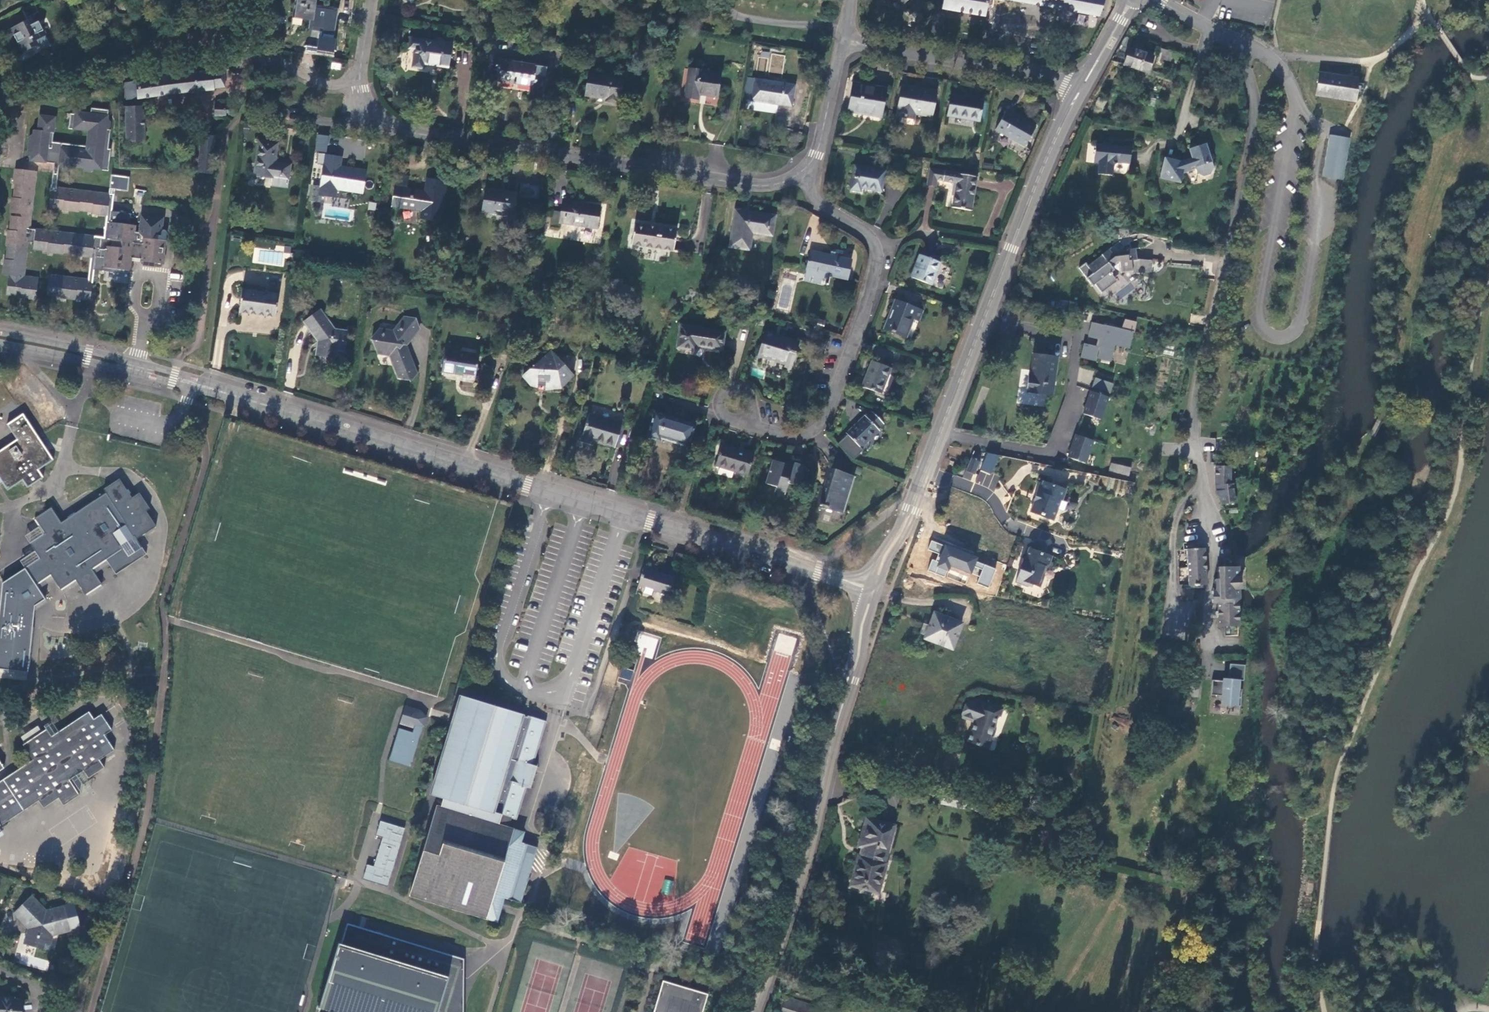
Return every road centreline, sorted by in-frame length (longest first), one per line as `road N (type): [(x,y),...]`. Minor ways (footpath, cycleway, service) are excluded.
road 1 (tertiary): [(874,589),(193,383),(0,338)]
road 2 (residential): [(360,79),(372,112),(407,132),(755,186),(800,173)]
road 3 (tertiary): [(753,1011),(803,863),(874,589)]
road 4 (residential): [(734,405),(746,423),(791,435),(820,423),(873,280),(876,252),(867,233),(820,206),(800,173)]
road 5 (tertiary): [(939,434),(1080,90)]
road 6 (residential): [(0,94),(243,58),(328,85),(360,79)]
road 7 (residential): [(1080,90),(842,40)]
road 8 (residential): [(1078,374),(1049,454),(939,434)]
road 9 (residential): [(800,173),(819,147),(842,40)]
road 10 (residential): [(1155,0),(1274,60)]
road 11 (tertiary): [(874,589),(925,474)]

